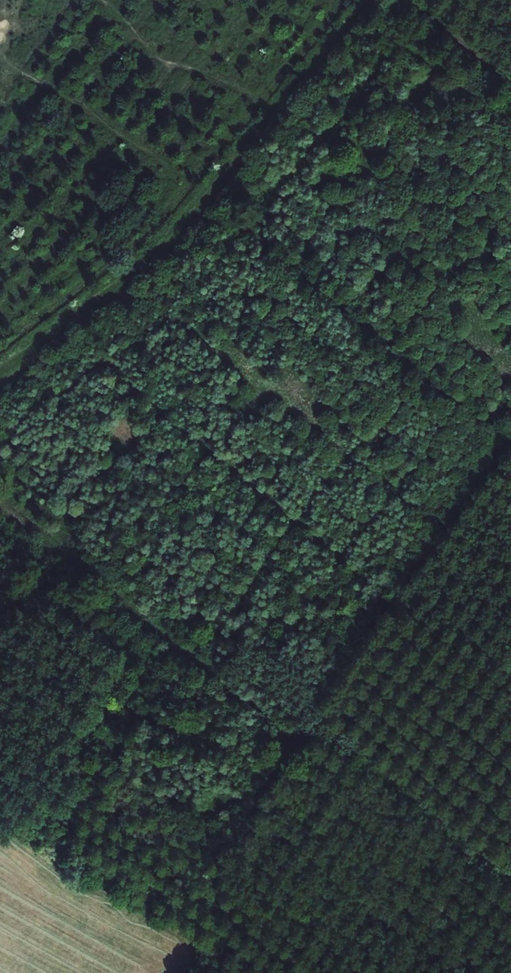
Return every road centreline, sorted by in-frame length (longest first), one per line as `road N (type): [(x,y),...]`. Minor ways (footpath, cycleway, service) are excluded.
road 1 (track): [(0,376),(150,272),(380,0)]

